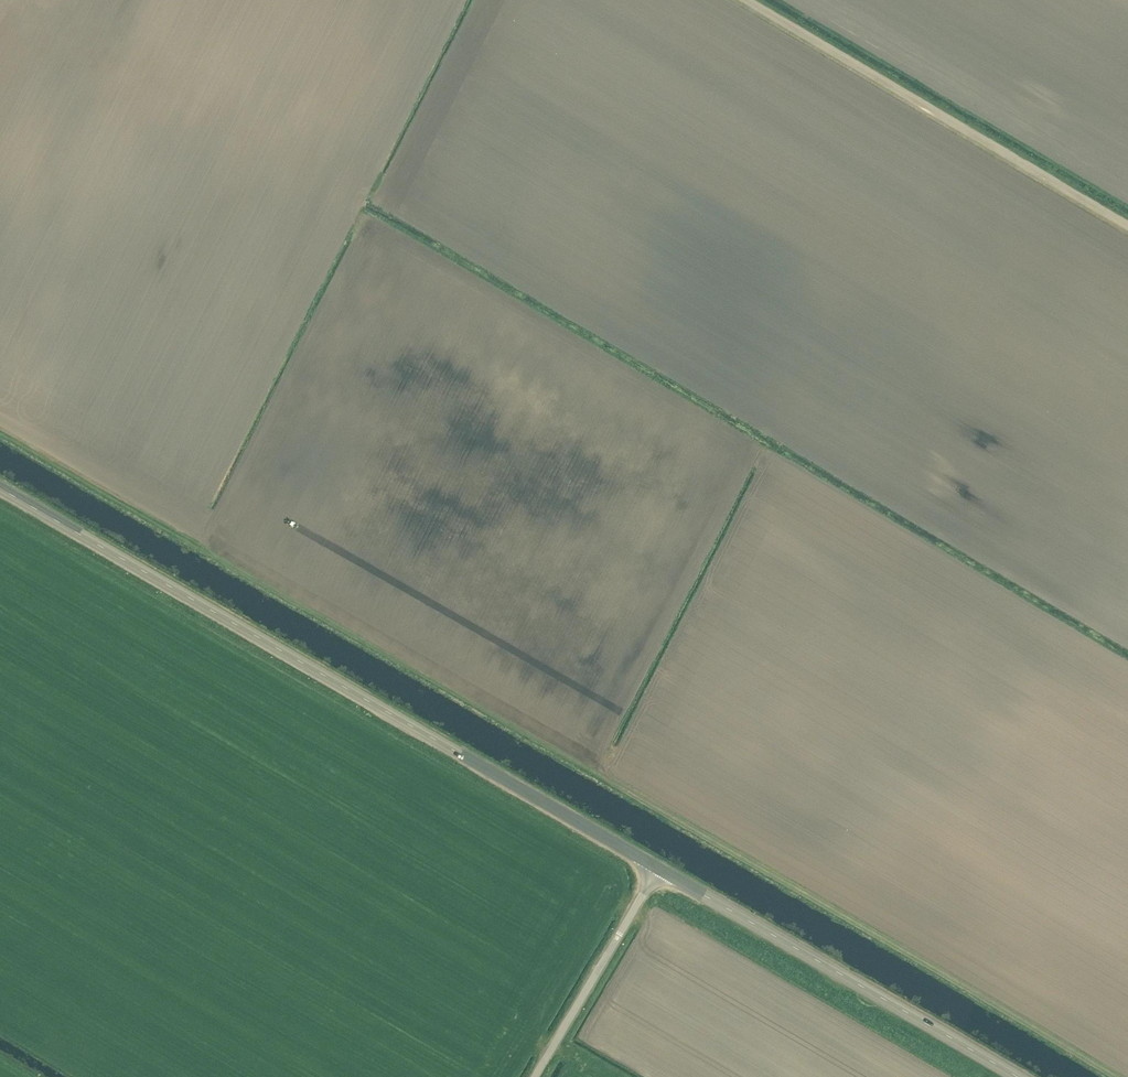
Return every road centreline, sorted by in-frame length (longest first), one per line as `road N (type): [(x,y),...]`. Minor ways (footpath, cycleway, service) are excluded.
road 1 (secondary): [(658,869),(0,489)]
road 2 (secondary): [(1015,1076),(658,869)]
road 3 (unclassified): [(536,1076),(658,869)]

